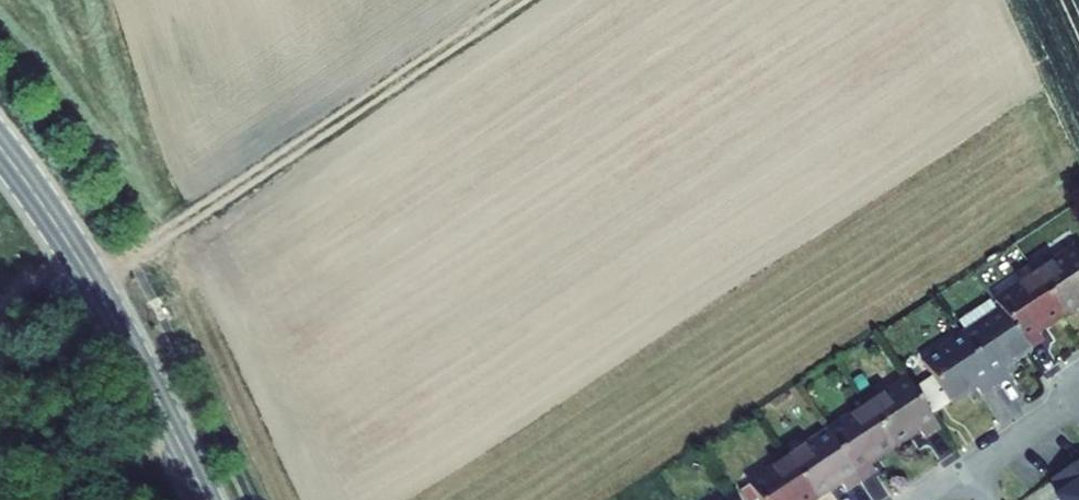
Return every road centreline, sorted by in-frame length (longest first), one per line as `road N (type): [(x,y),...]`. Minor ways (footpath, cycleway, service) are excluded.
road 1 (track): [(516,0),(92,280)]
road 2 (secondary): [(0,148),(120,328),(208,499)]
road 3 (residential): [(972,466),(1078,397)]

